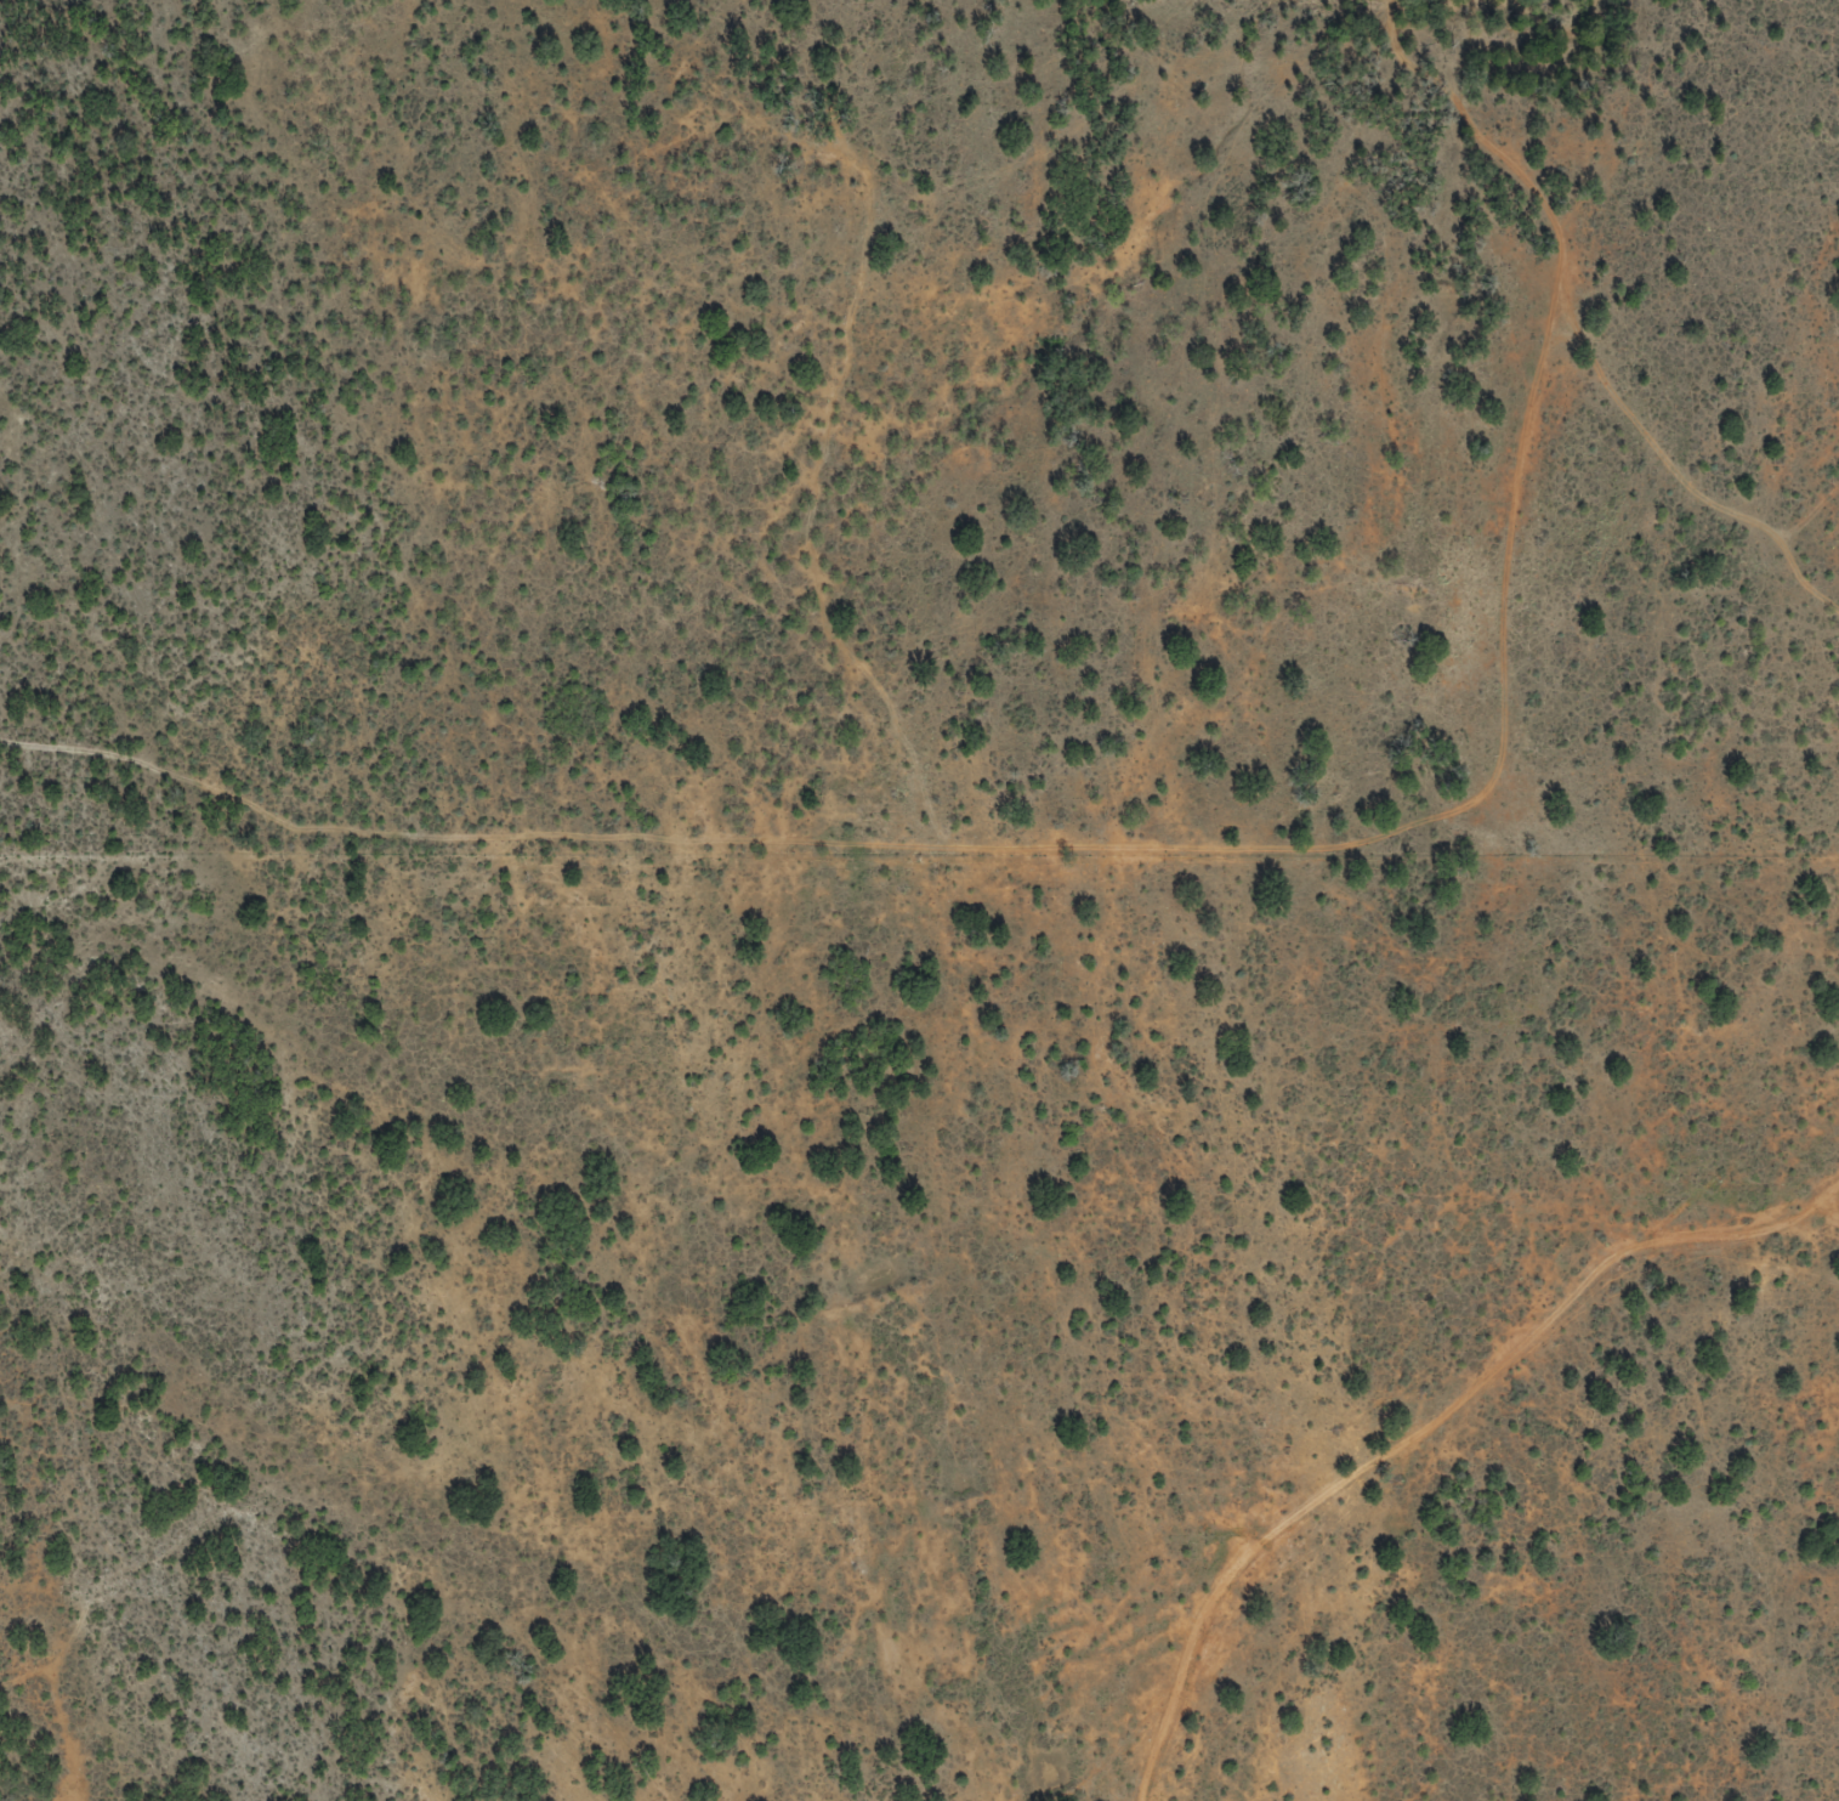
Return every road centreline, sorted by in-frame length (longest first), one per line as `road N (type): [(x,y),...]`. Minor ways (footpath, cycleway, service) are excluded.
road 1 (residential): [(1838,1251),(1544,1344),(1255,1621),(1181,1800)]

